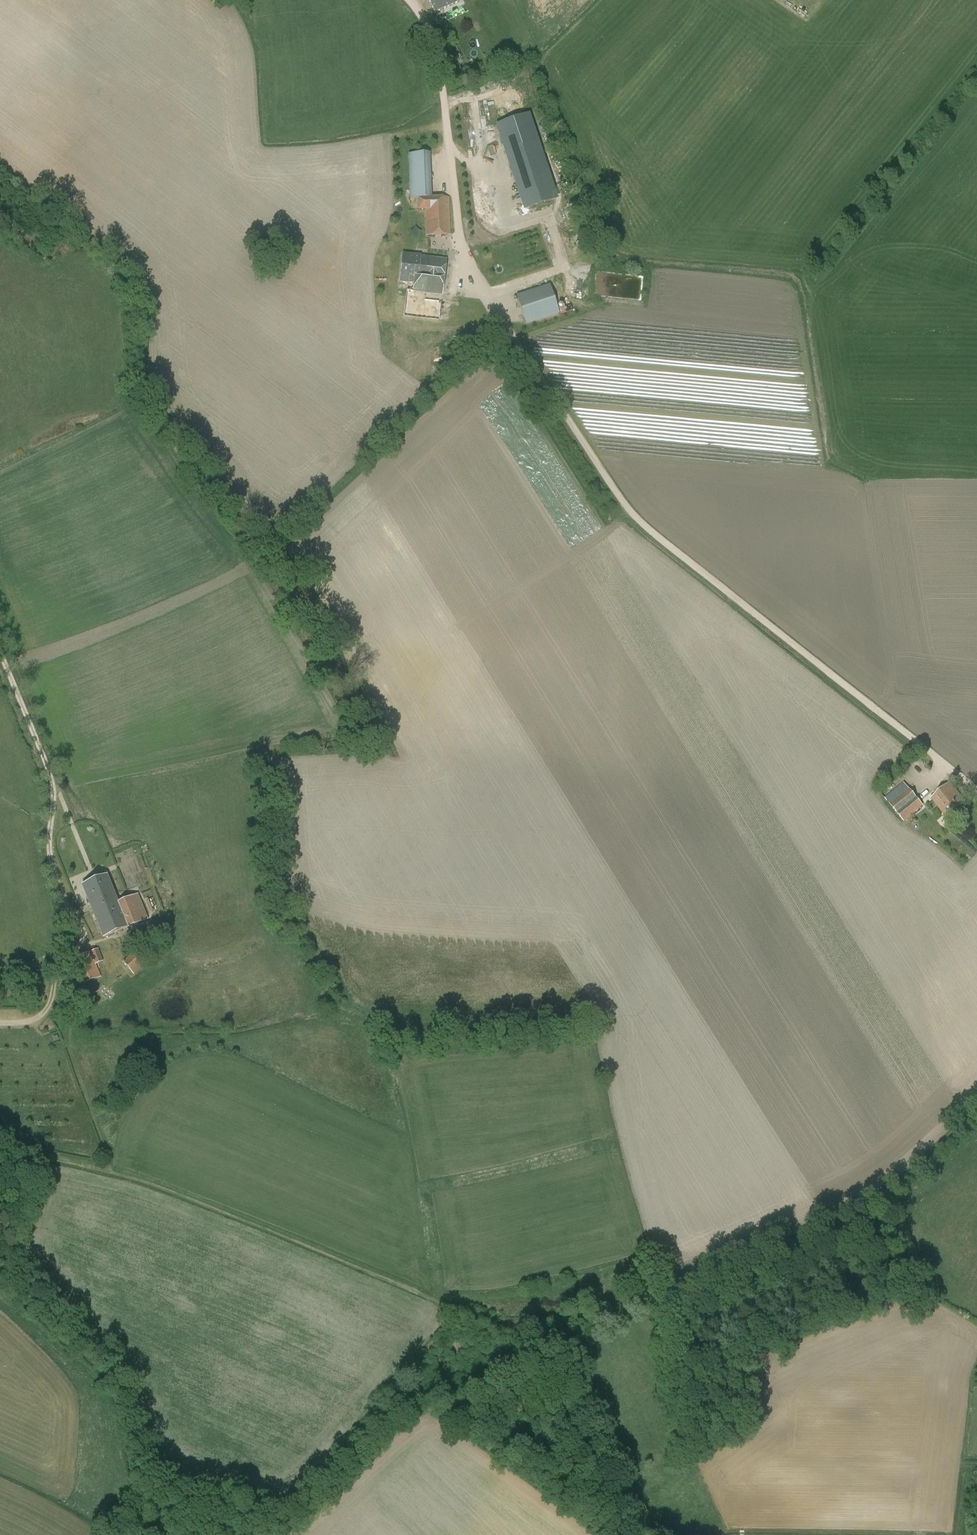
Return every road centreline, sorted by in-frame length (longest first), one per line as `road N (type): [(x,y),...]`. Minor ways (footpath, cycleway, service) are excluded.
road 1 (track): [(976,1114),(895,1184),(784,1242),(662,1292),(519,1328),(453,1309),(151,1184),(0,1148)]
road 2 (track): [(976,791),(650,532),(613,489),(468,258),(440,69),(411,0)]
road 3 (track): [(0,652),(51,777),(49,848),(64,913),(47,1008),(31,1022),(0,1024)]

